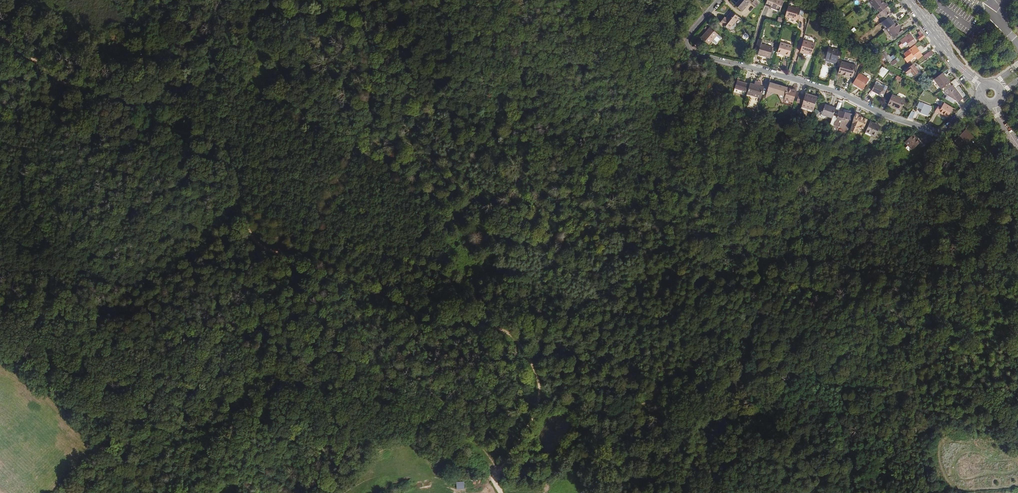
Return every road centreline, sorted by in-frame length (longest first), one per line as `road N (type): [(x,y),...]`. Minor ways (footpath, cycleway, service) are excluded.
road 1 (track): [(496,477),(444,404),(409,383),(188,336),(96,357)]
road 2 (track): [(304,253),(259,231),(243,187),(214,146),(66,83),(0,36)]
road 3 (track): [(496,477),(539,400),(539,379),(509,338),(420,311),(304,253)]
road 4 (residential): [(981,99),(938,132),(846,96),(693,53),(692,34),(722,0)]
road 5 (track): [(489,464),(546,477),(578,431),(662,401)]
road 6 (track): [(41,492),(144,402),(96,357)]
road 7 (track): [(228,0),(263,18),(340,19),(366,43),(371,77)]
road 8 (track): [(738,381),(843,445),(858,492)]

